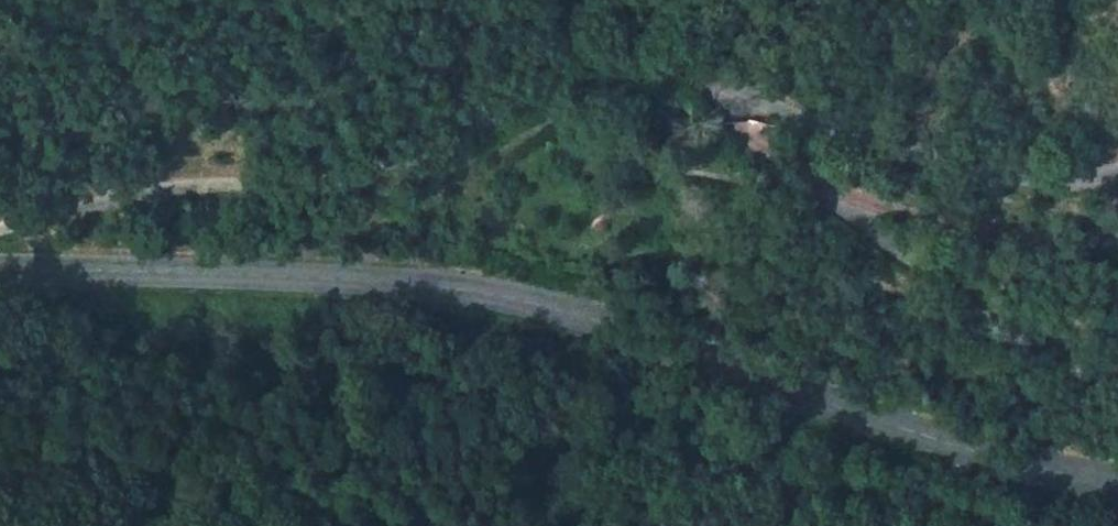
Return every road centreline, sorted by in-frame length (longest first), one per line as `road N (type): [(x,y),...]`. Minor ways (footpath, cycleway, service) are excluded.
road 1 (unclassified): [(0,227),(133,190),(379,180),(441,161),(579,68),(675,59),(944,173),(1066,182),(1117,159)]
road 2 (tertiary): [(1117,490),(1051,478),(502,299),(0,266)]

